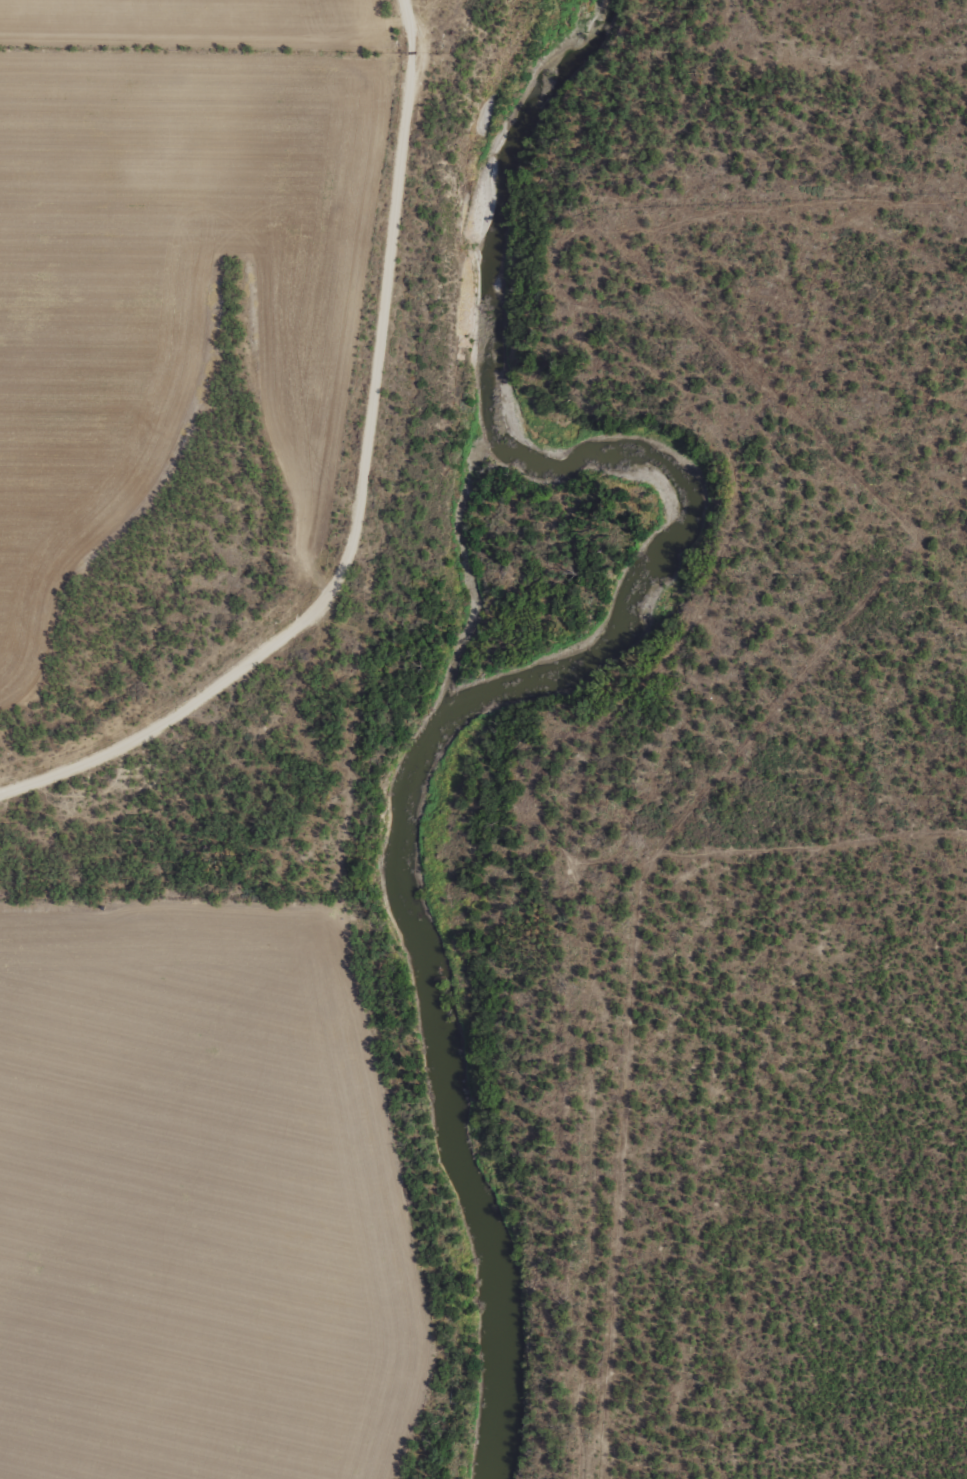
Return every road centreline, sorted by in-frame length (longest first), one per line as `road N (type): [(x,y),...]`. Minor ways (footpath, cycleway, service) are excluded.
road 1 (residential): [(0,1020),(194,930),(262,850),(315,726),(361,495),(346,64),(335,0)]

